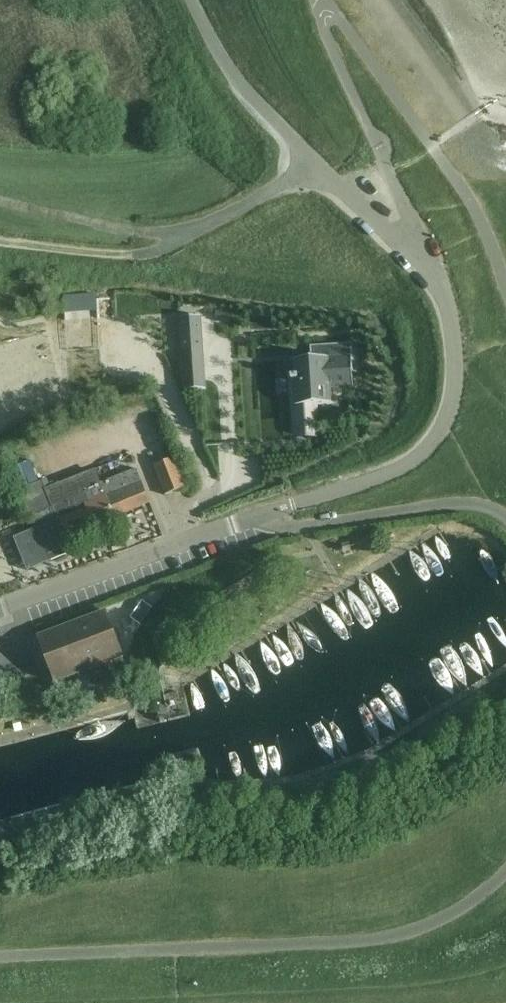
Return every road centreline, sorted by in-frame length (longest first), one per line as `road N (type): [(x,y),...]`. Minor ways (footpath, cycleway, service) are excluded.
road 1 (unclassified): [(272,511),(401,467),(434,441),(455,377),(452,328),(433,281)]
road 2 (residential): [(0,607),(272,511)]
road 3 (unclassified): [(320,167),(236,79),(192,0)]
road 4 (unclassified): [(320,167),(167,247),(134,255)]
road 5 (track): [(0,200),(188,235)]
road 6 (unclassified): [(433,281),(320,167)]
road 7 (unclassified): [(433,281),(378,145)]
road 8 (track): [(134,255),(0,242)]

